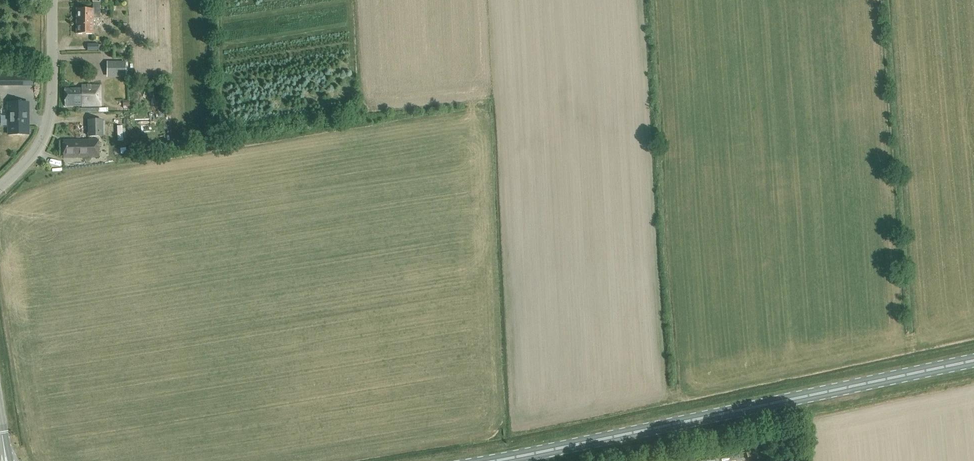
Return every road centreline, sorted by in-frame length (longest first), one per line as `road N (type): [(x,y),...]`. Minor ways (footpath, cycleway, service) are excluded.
road 1 (primary): [(489,460),(973,361)]
road 2 (unclassified): [(0,186),(45,130),(52,0)]

